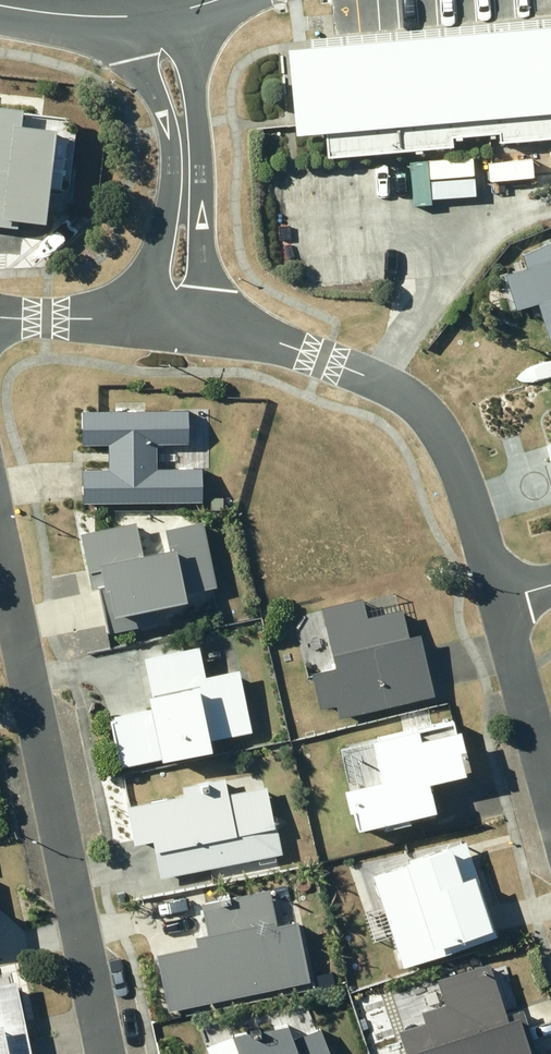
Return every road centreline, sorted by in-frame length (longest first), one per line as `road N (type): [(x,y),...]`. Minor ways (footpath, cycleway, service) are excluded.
road 1 (residential): [(108,1053),(0,528)]
road 2 (residential): [(503,601),(452,450),(417,403),(279,342),(172,323)]
road 3 (residential): [(172,323),(185,141),(148,15)]
road 4 (residential): [(550,784),(503,601)]
road 5 (residential): [(0,313),(172,323)]
road 6 (tertiary): [(0,5),(148,15)]

